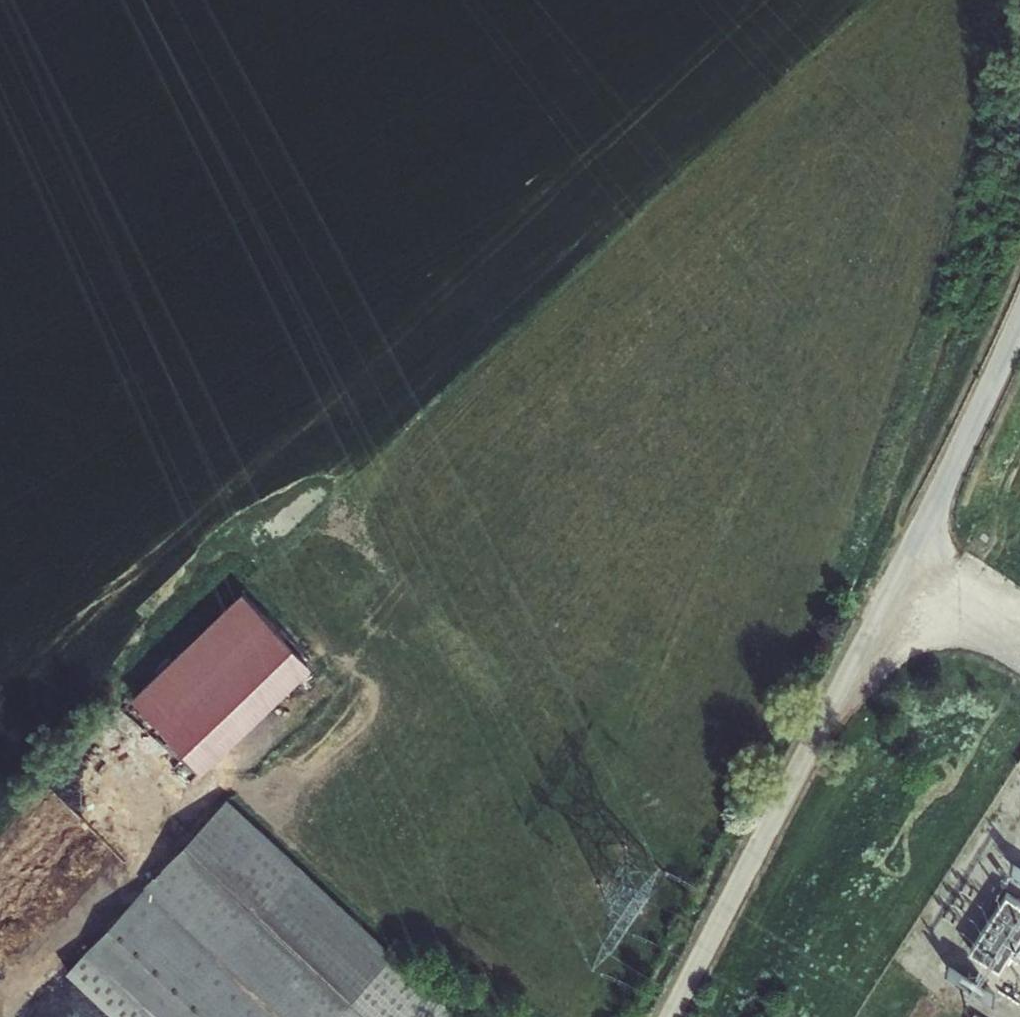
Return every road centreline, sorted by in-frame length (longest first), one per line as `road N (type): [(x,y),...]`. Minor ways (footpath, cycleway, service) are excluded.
road 1 (unclassified): [(906,566),(668,1016)]
road 2 (unclassified): [(1019,325),(906,566)]
road 3 (unclassified): [(906,566),(1019,640)]

